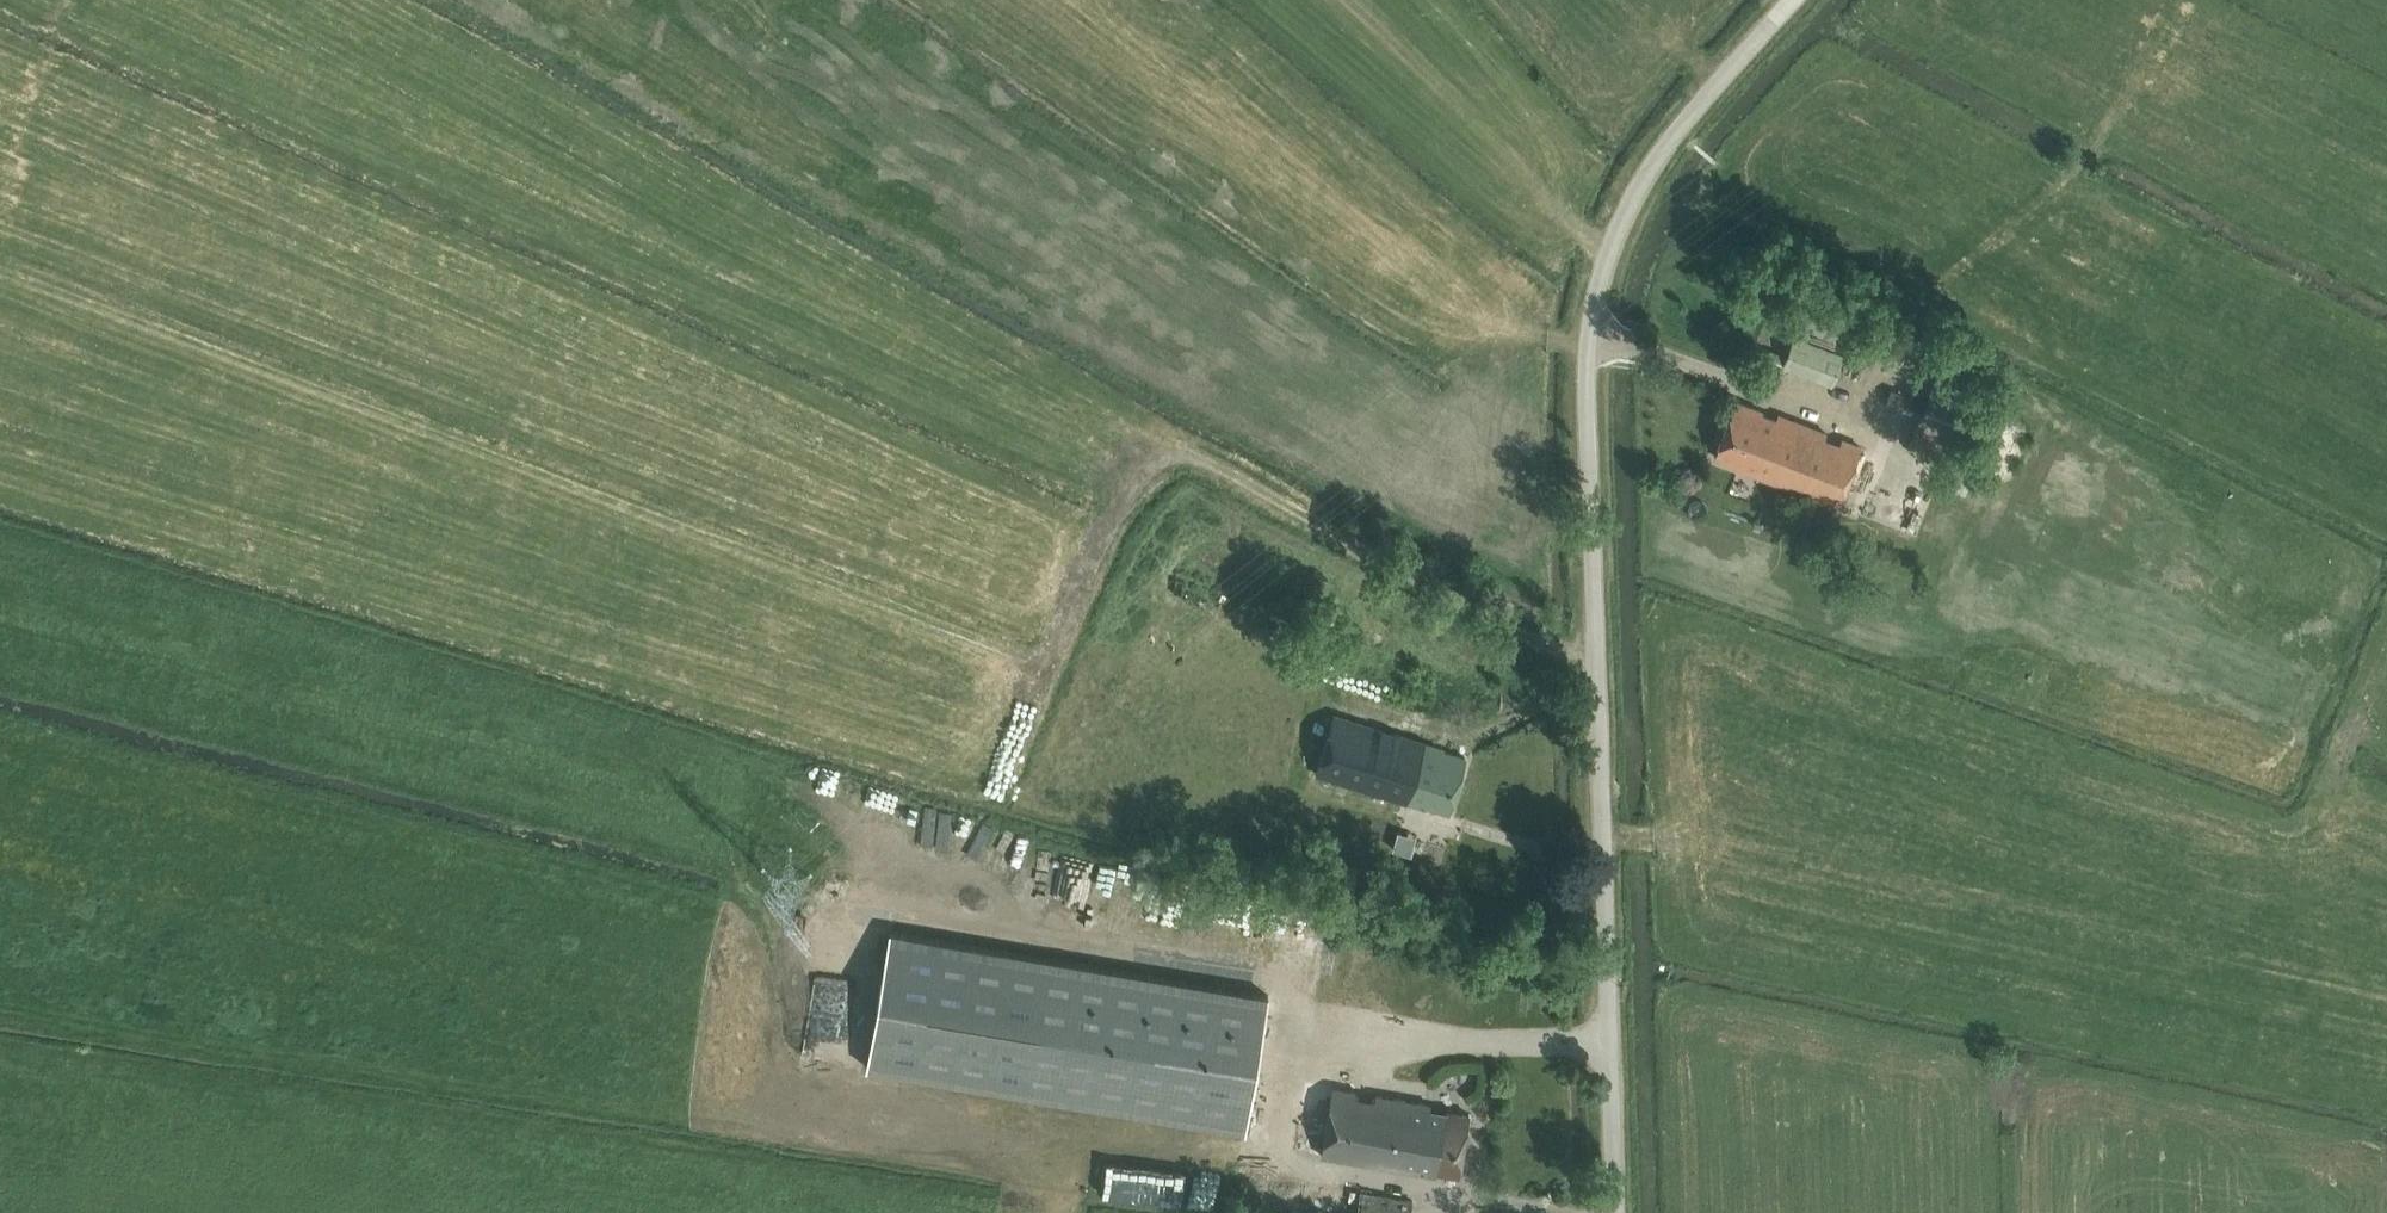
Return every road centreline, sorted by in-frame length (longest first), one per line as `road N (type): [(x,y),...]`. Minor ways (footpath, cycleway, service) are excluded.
road 1 (unclassified): [(1615,1212),(1590,295),(1604,244),(1640,175),(1793,0)]

